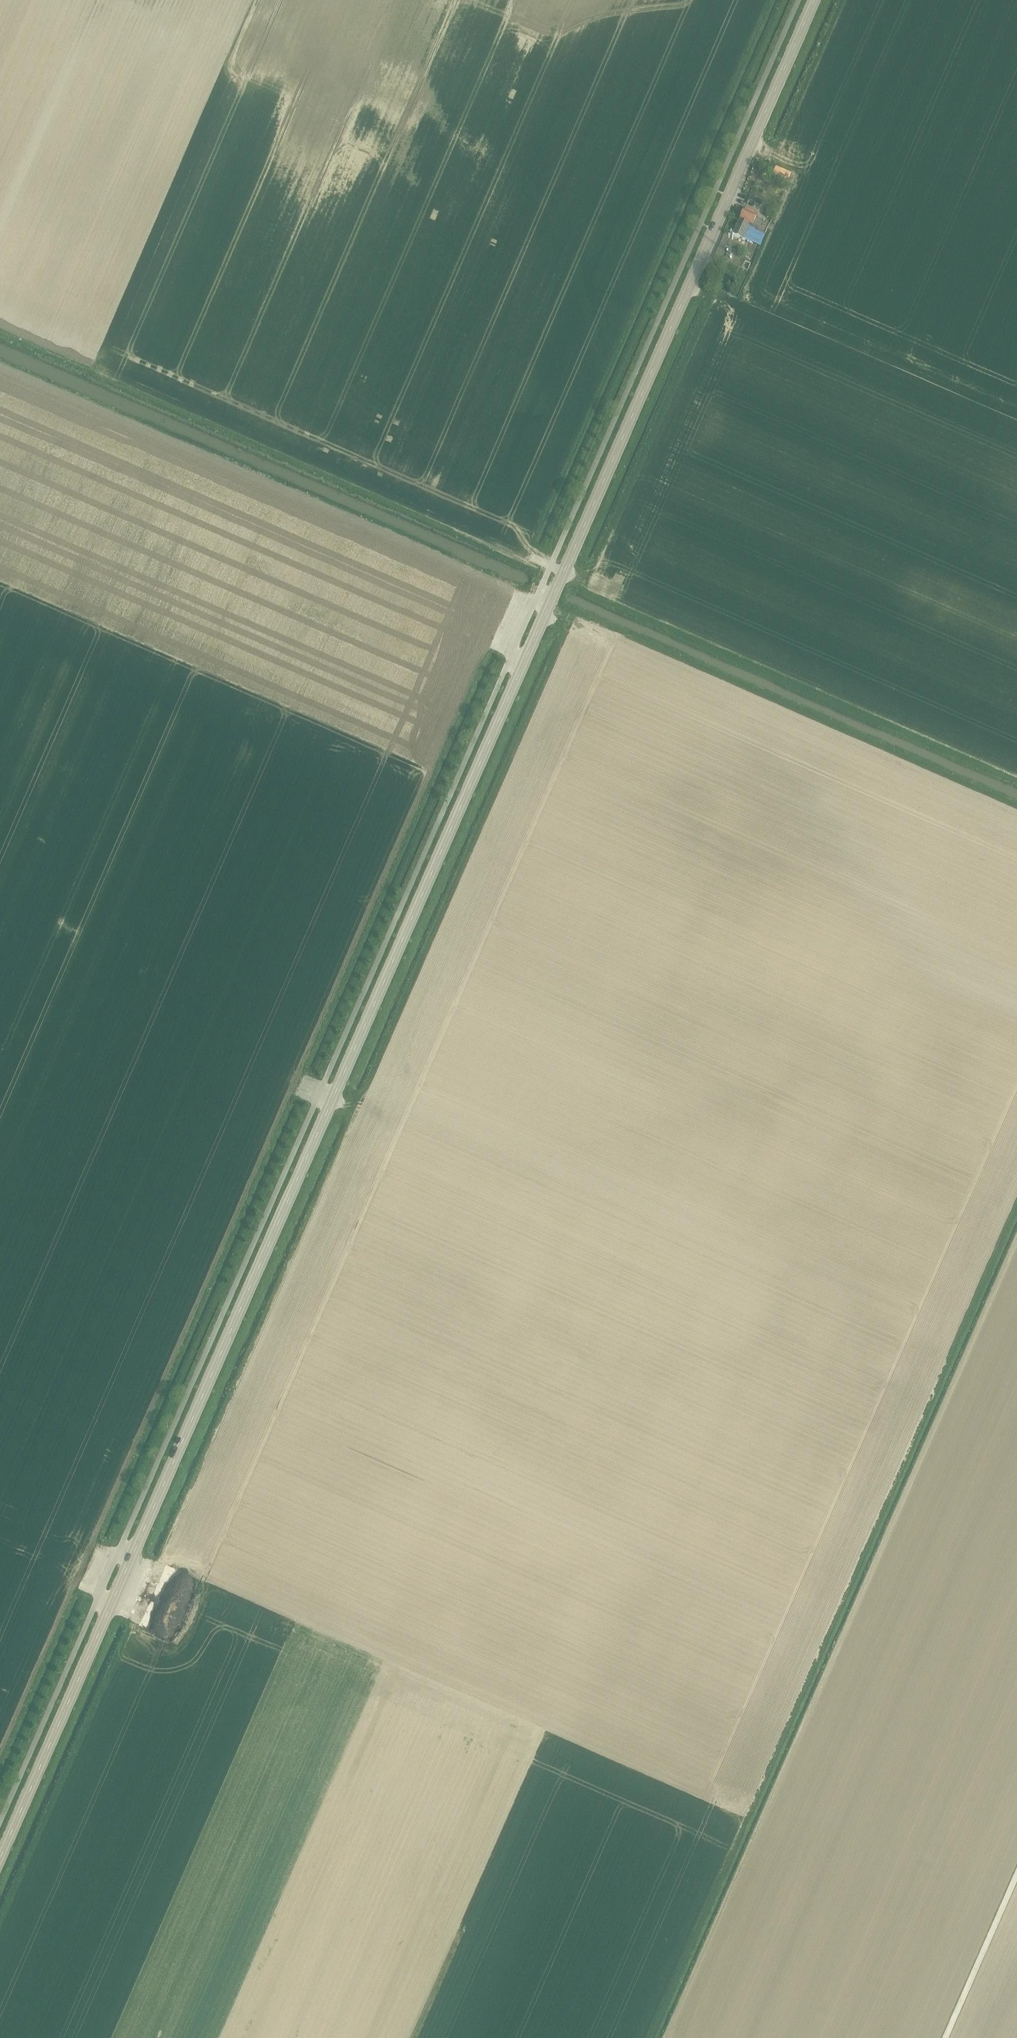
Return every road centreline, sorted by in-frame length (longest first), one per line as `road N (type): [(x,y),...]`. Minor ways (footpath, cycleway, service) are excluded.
road 1 (secondary): [(0,1857),(813,0)]
road 2 (track): [(948,2037),(1016,1879)]

